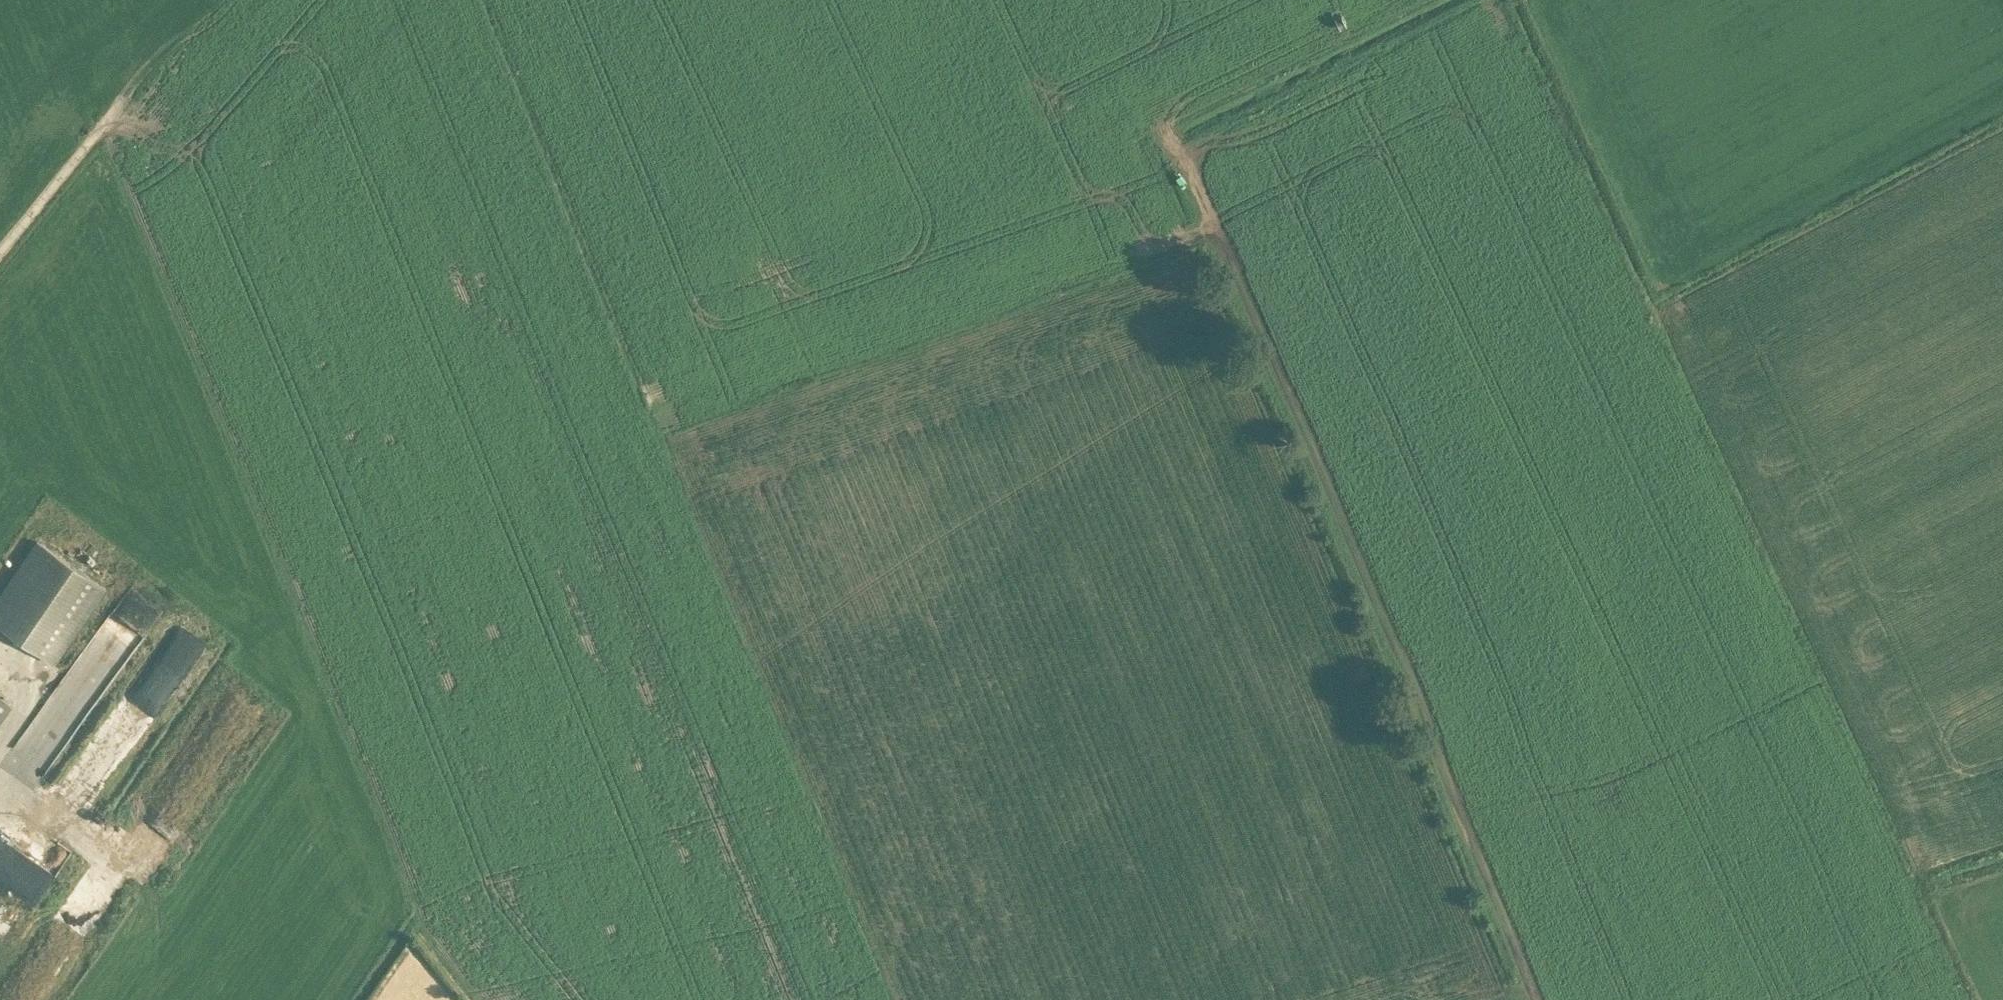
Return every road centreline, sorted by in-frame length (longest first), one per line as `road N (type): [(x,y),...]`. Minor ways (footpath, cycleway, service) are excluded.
road 1 (track): [(1172,145),(1530,999)]
road 2 (track): [(110,119),(0,255)]

